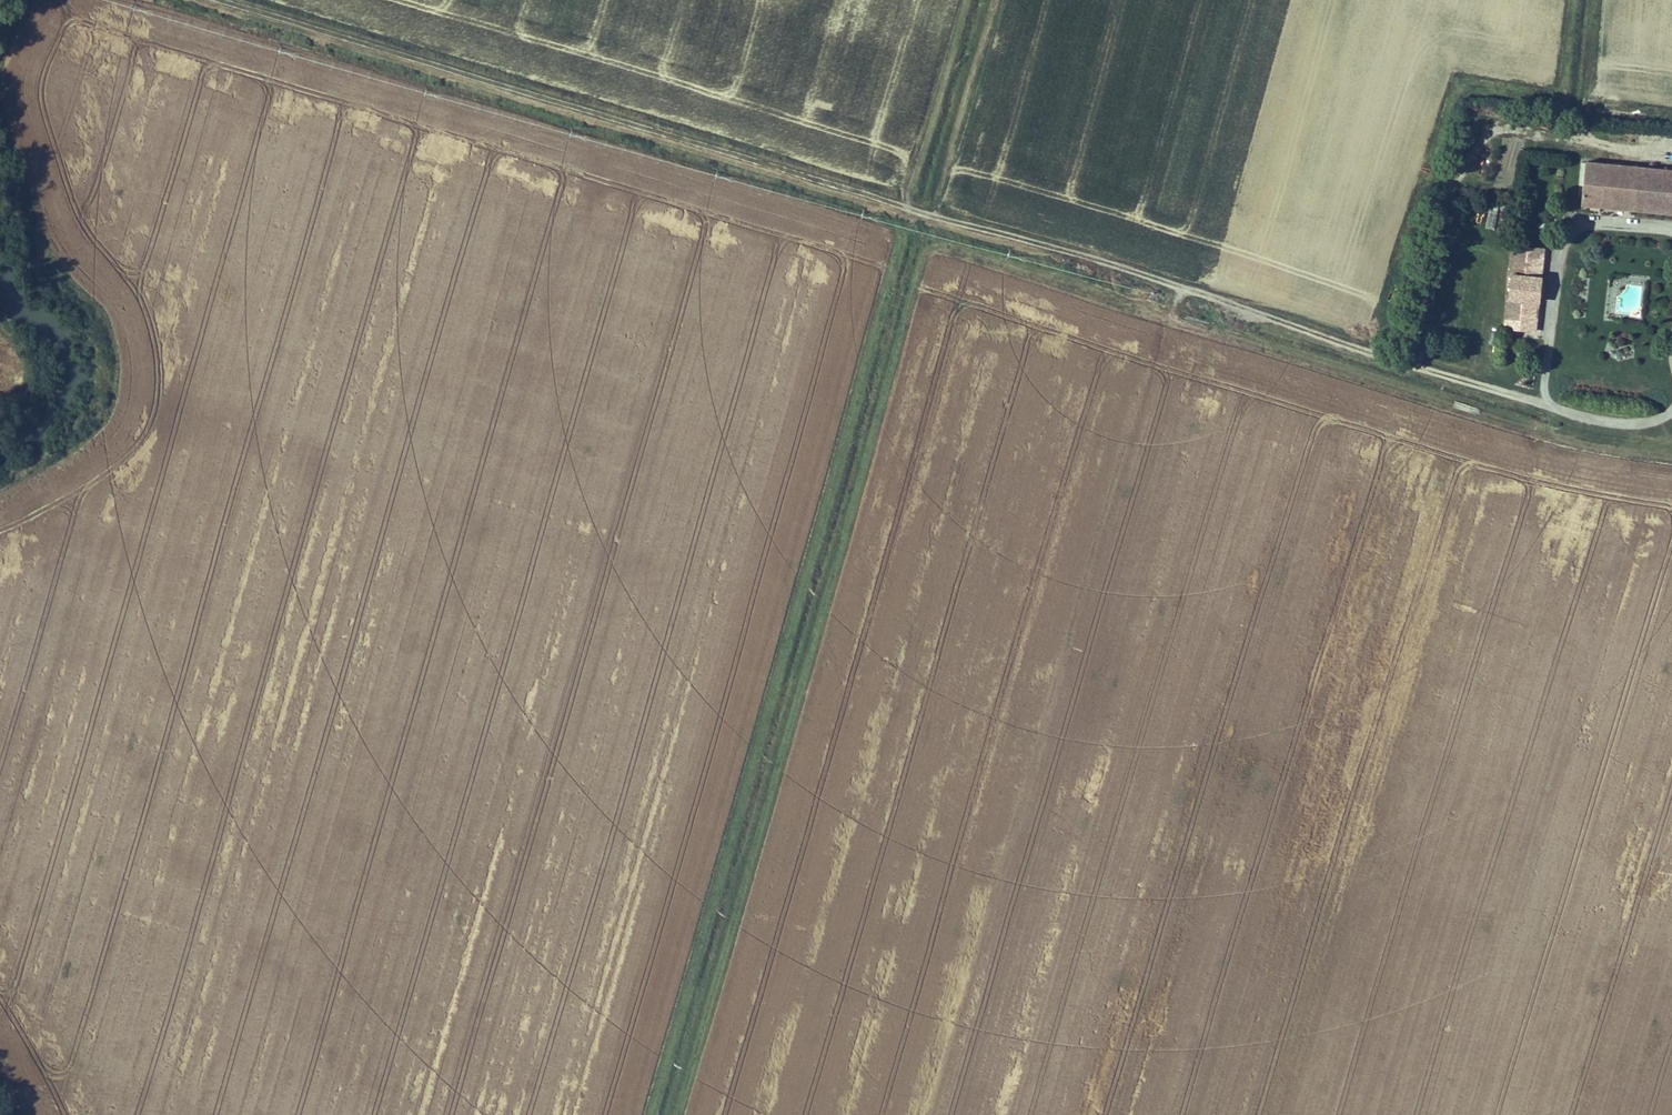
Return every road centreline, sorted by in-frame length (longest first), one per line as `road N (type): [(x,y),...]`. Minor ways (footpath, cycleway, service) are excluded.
road 1 (track): [(232,0),(1545,405)]
road 2 (unclassified): [(1671,414),(1651,425),(1545,405),(1585,224)]

